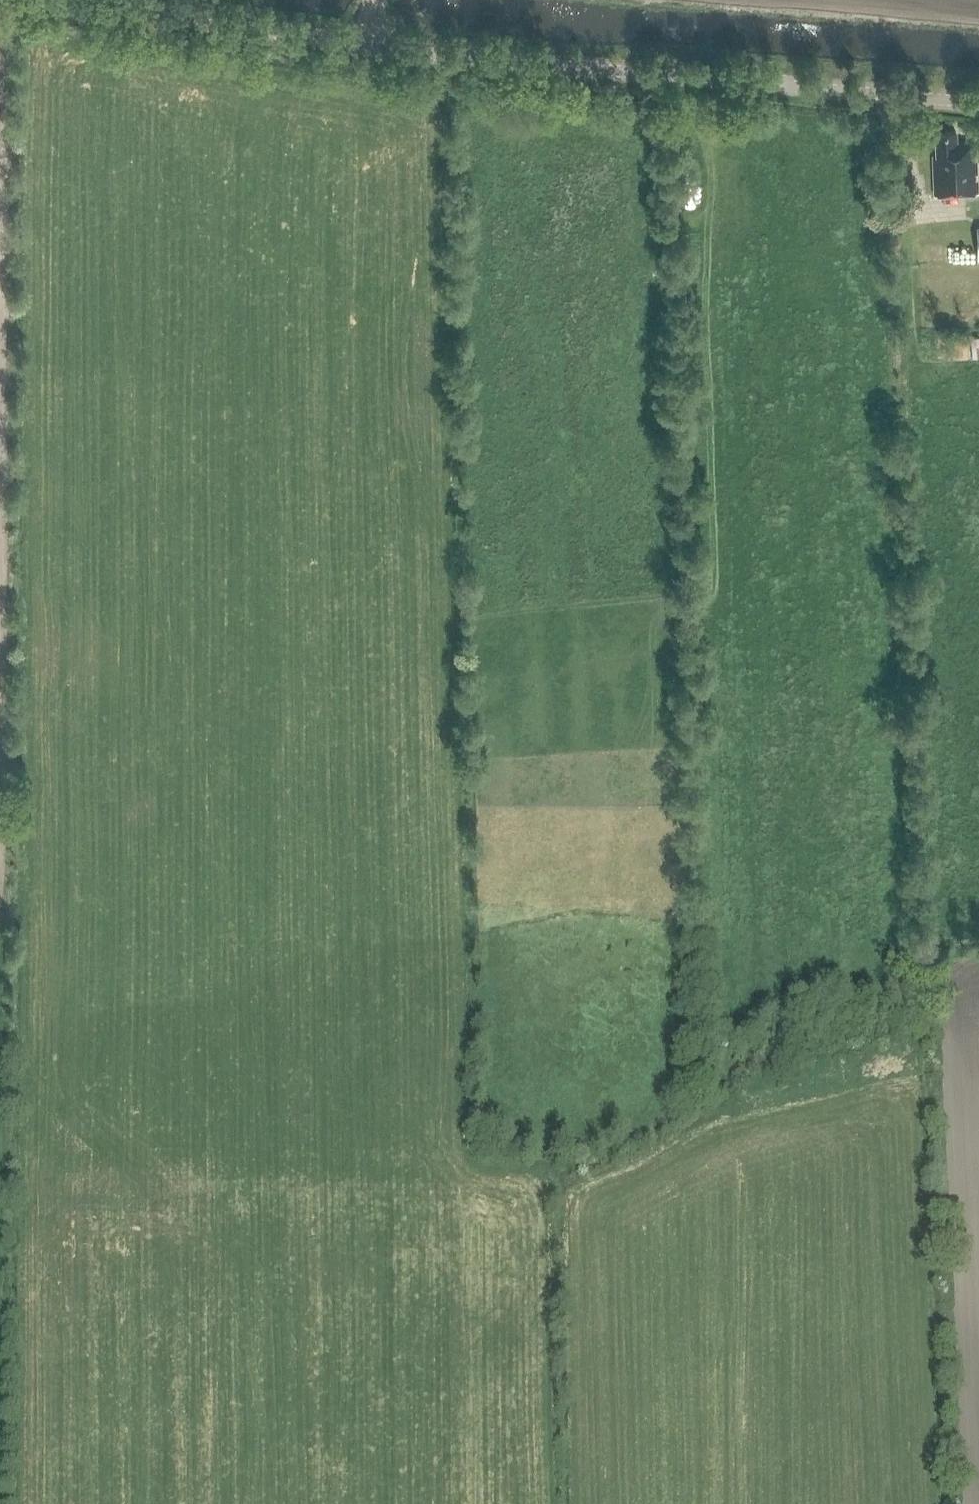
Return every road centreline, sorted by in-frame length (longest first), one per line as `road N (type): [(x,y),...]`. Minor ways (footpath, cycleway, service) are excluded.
road 1 (tertiary): [(978,103),(371,46),(108,0)]

